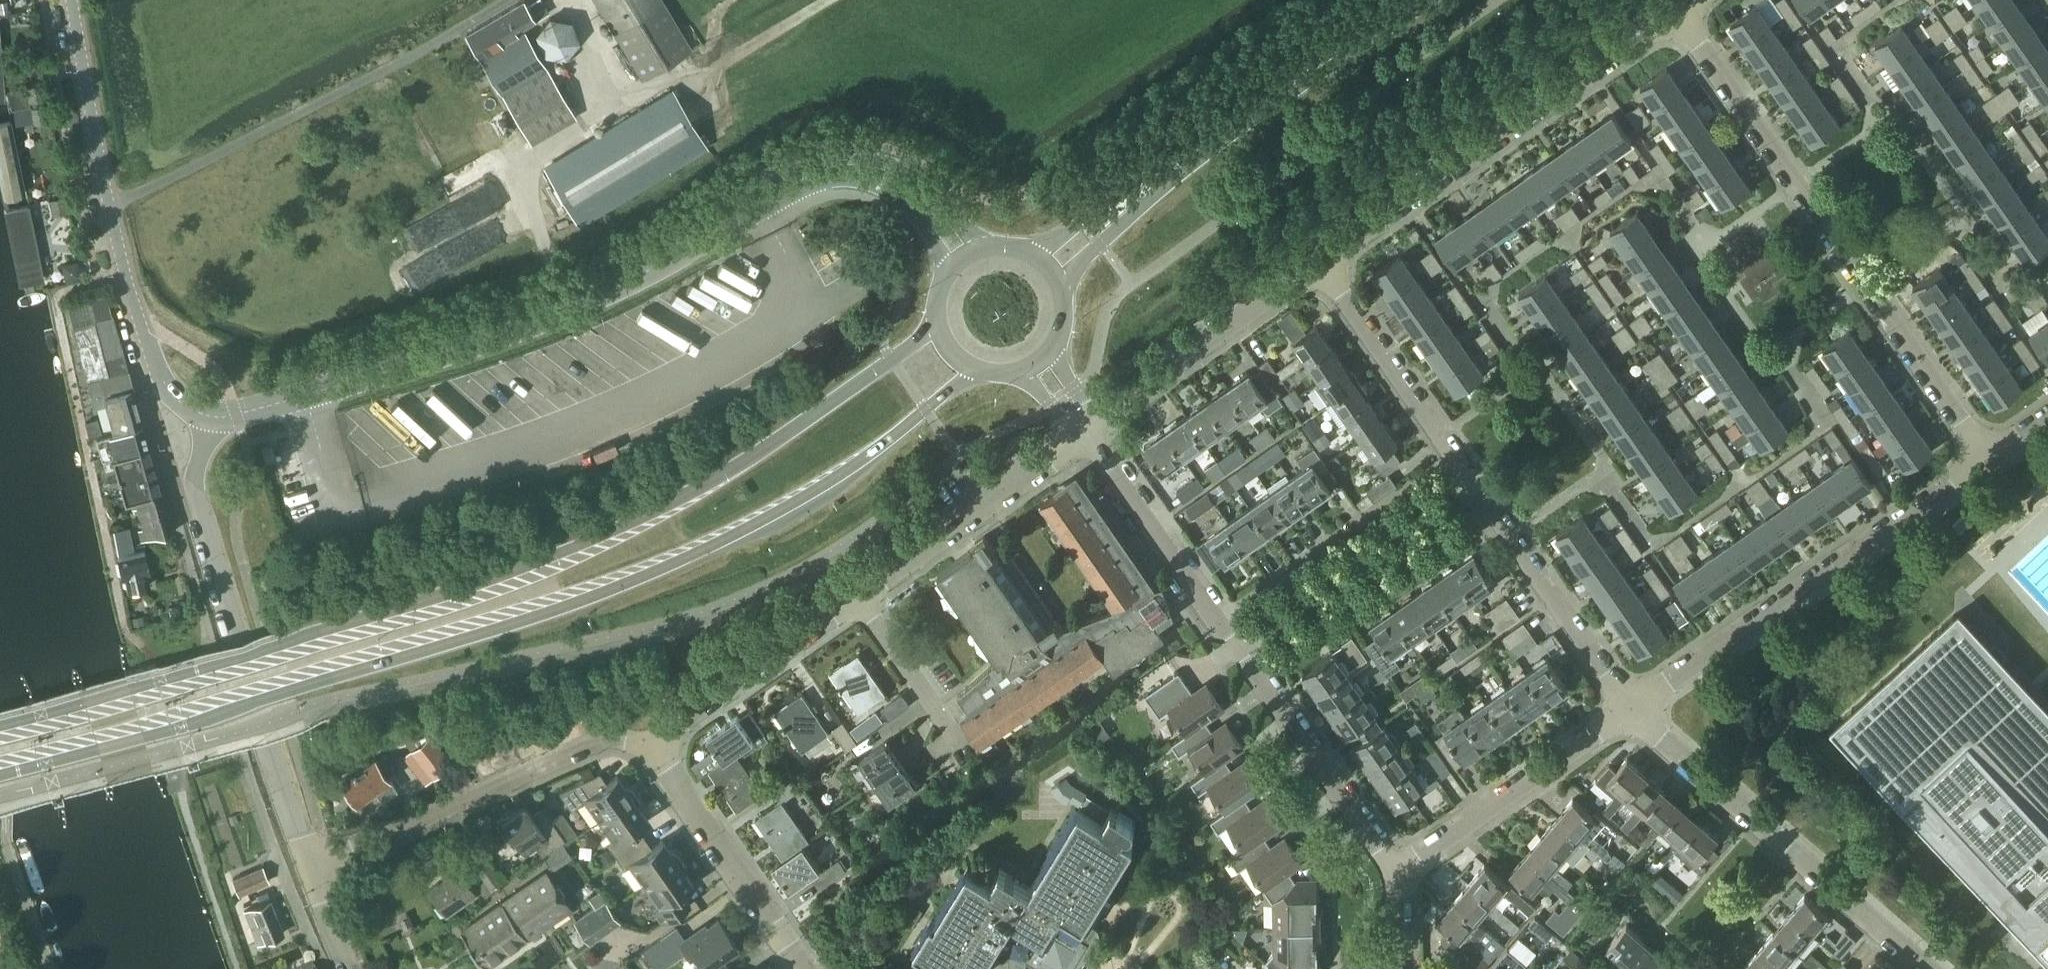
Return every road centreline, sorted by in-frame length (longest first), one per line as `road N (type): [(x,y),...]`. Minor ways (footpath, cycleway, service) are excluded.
road 1 (secondary): [(0,769),(615,589),(815,491),(975,368)]
road 2 (secondary): [(939,325),(770,446),(584,546),(443,602),(0,727)]
road 3 (tertiary): [(209,416),(536,318),(639,276),(758,206)]
road 4 (tertiary): [(1409,871),(1082,431)]
road 5 (residential): [(1984,462),(1676,13)]
road 6 (residential): [(1627,709),(1319,263)]
road 7 (residential): [(653,745),(1082,431)]
road 8 (tertiary): [(209,416),(173,397),(133,302),(71,0)]
road 9 (residential): [(1319,263),(1676,13)]
road 10 (secondary): [(1398,13),(1160,161),(1037,256)]
road 11 (residential): [(1627,709),(1984,462)]
road 12 (secondary): [(1060,282),(1147,203),(1398,13)]
road 13 (residential): [(1933,968),(1627,709)]
road 14 (residential): [(307,865),(596,741),(653,745)]
road 15 (residential): [(1082,431),(1319,263)]
road 16 (residential): [(1409,871),(1430,863),(1627,709)]
road 17 (tertiary): [(982,248),(930,189),(874,159),(813,165),(758,206)]
road 18 (residential): [(806,968),(653,745)]
road 19 (tertiary): [(758,206),(821,183),(872,184),(917,217),(951,270)]
road 20 (residential): [(307,865),(237,639)]
road 21 (unclassified): [(237,639),(196,493),(209,416)]

